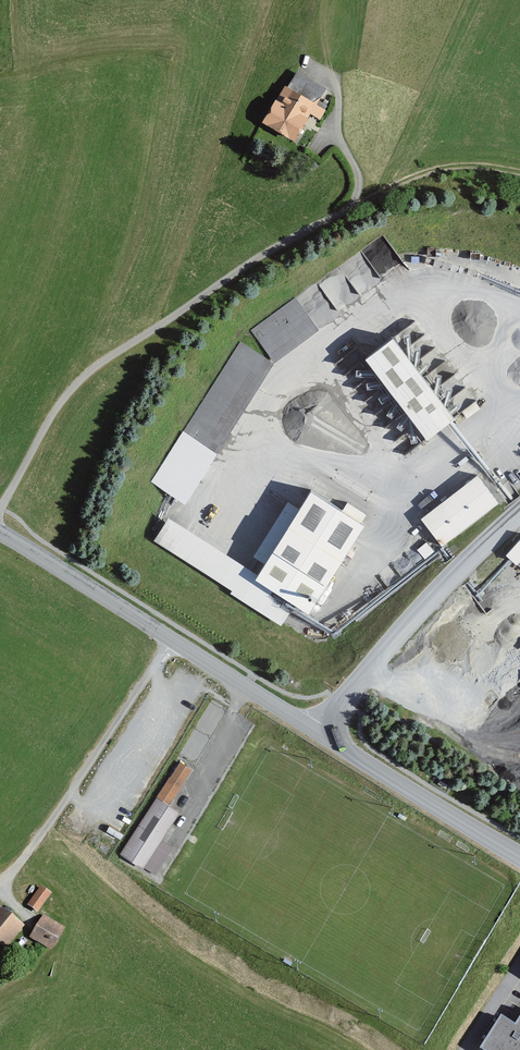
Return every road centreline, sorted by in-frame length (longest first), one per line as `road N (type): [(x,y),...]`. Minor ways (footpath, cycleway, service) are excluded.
road 1 (tertiary): [(519,850),(0,532)]

